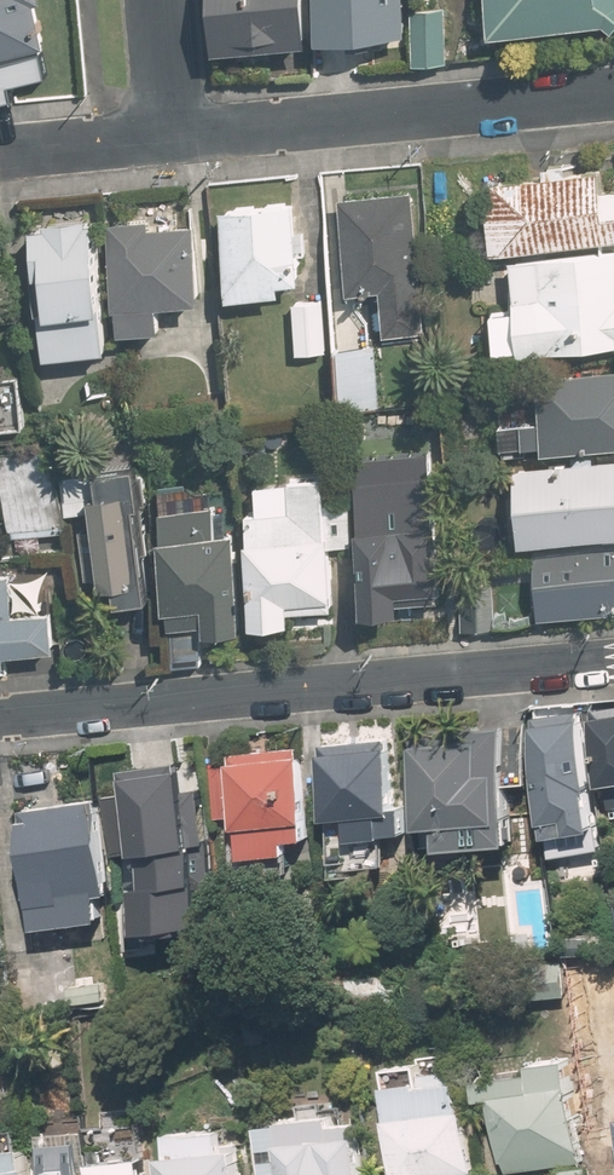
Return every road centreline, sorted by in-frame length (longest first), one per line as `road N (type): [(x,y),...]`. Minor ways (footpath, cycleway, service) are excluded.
road 1 (residential): [(613,655),(0,714)]
road 2 (residential): [(167,136),(613,87)]
road 3 (residential): [(0,153),(167,136)]
road 4 (residential): [(167,136),(154,0)]

